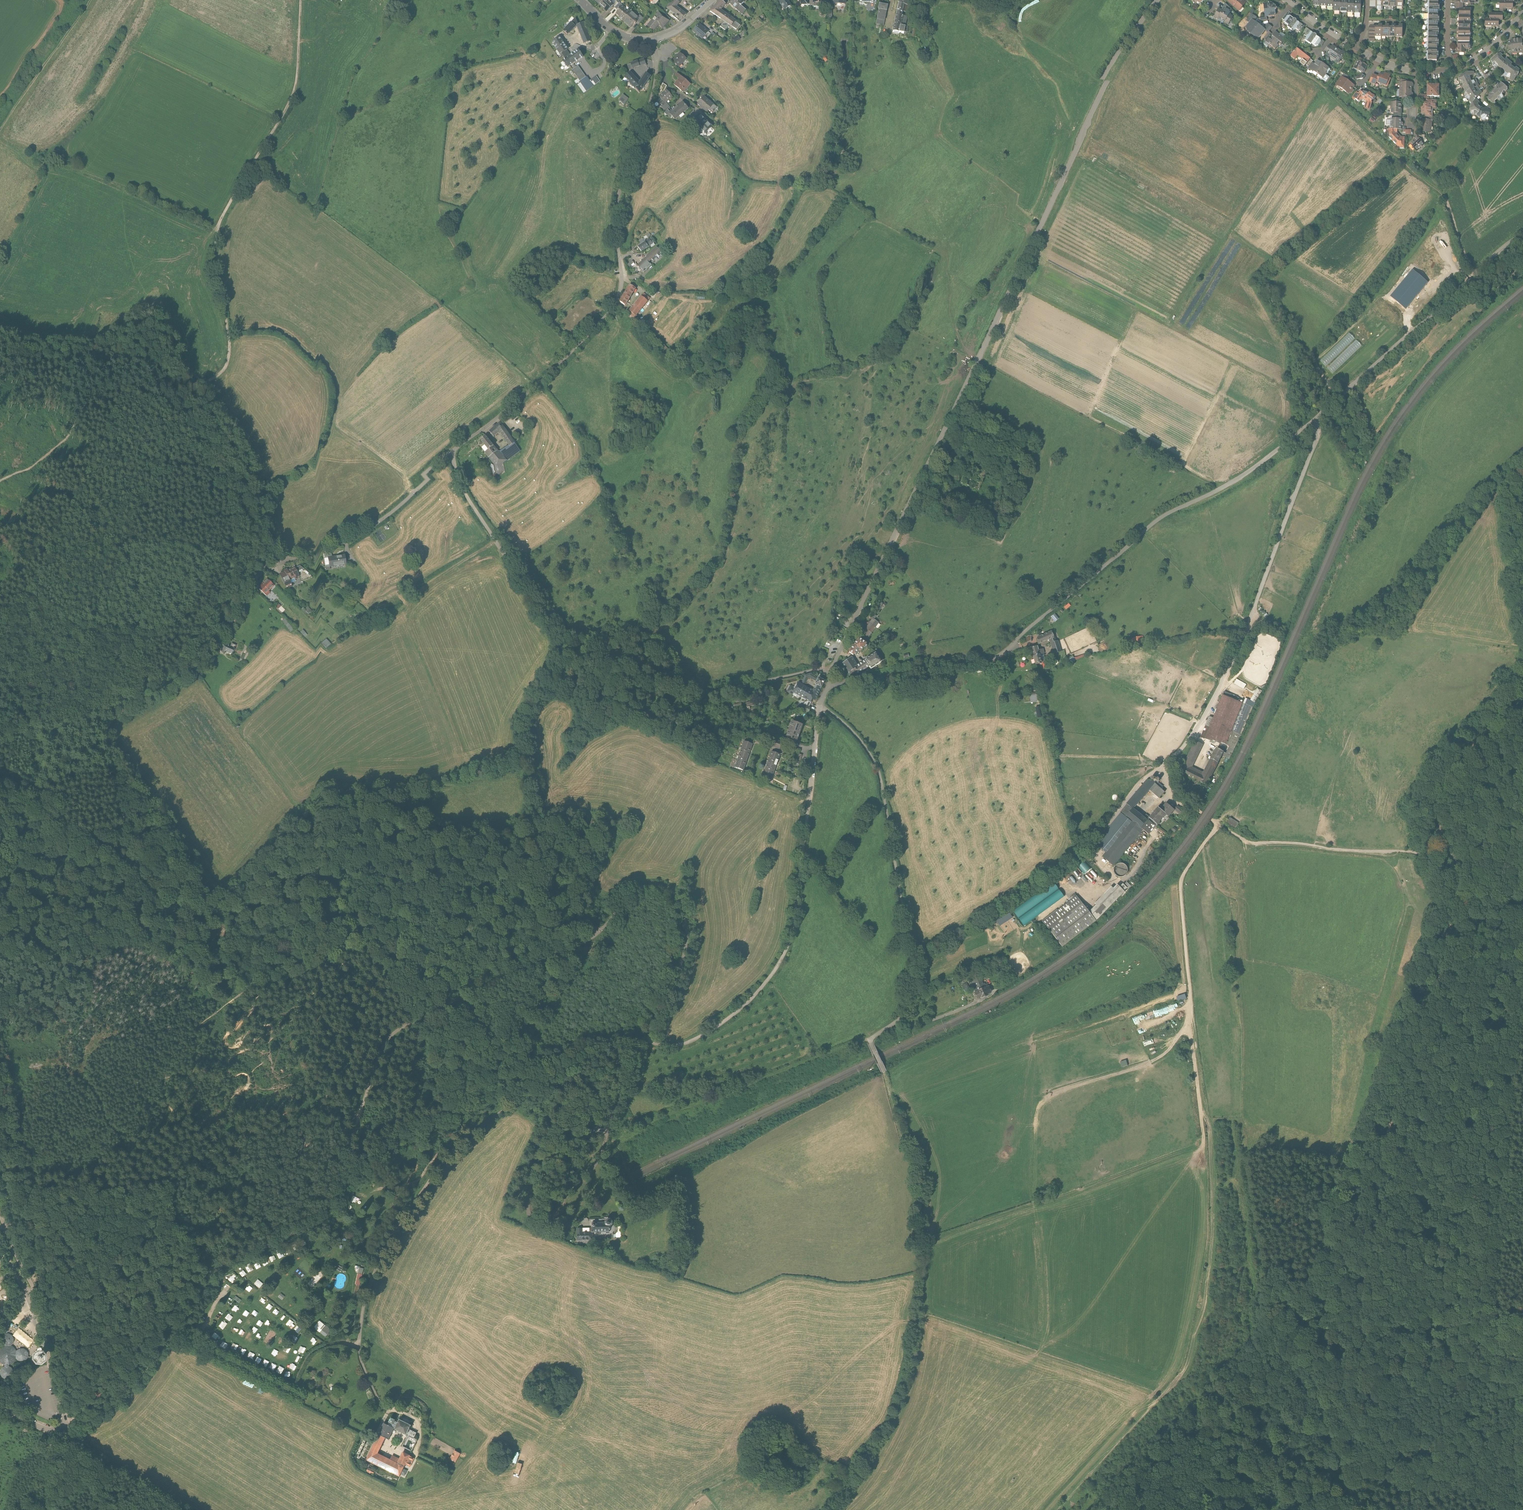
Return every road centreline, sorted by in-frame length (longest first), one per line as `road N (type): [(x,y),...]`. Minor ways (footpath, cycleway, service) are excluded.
road 1 (unclassified): [(831,685),(829,671),(1091,119),(1164,0)]
road 2 (unclassified): [(651,43),(655,88),(624,193),(615,312),(537,393),(377,523),(281,555),(254,575)]
road 3 (track): [(1457,874),(1460,902),(1433,987),(1407,1025),(1399,1091),(1369,1182),(1336,1212),(1330,1231),(1333,1289),(1313,1370),(1363,1509)]
road 4 (track): [(175,1327),(212,1273),(320,1213),(394,1033),(598,931)]
road 5 (unclassified): [(831,685),(999,655),(1163,516),(1246,473),(1317,416)]
road 6 (track): [(1189,1016),(1199,1105),(1210,1130),(1205,1309),(1178,1378),(1057,1509)]
road 7 (track): [(453,459),(471,504),(566,649),(633,638),(691,684),(712,691),(829,671)]
road 8 (unclassified): [(515,1102),(588,1053),(626,1042),(689,1042),(753,998),(790,941),(809,798)]
road 9 (track): [(1037,1358),(1045,1299),(1034,1173),(1044,1106),(1054,1094),(1162,1056),(1189,1016)]
road 10 (track): [(201,385),(224,368),(229,352),(213,275),(216,231),(290,102),(301,0)]
road 11 (unclassified): [(1317,416),(1314,445),(1243,635),(1192,735),(1160,767)]
road 12 (track): [(105,726),(186,667),(250,548),(232,470),(193,432)]
road 13 (track): [(264,938),(325,903),(355,898),(499,906),(562,901),(598,931)]
road 14 (unclassified): [(820,705),(858,736),(881,779),(914,971),(901,1018)]
road 15 (unclassified): [(0,1217),(33,1287),(66,1423),(48,1430),(0,1408)]
road 16 (track): [(915,1319),(786,1414),(756,1426),(737,1469),(700,1489)]
road 17 (track): [(105,726),(112,786),(126,816),(227,924),(264,938)]
road 18 (unclassified): [(1317,416),(1522,234)]
road 19 (track): [(1218,490),(977,360)]
road 20 (track): [(869,1039),(658,1119),(621,1143)]
road 21 (track): [(598,931),(645,886),(664,887),(681,904),(685,948),(649,1040)]
road 22 (track): [(1522,681),(1446,774),(1437,797),(1457,874)]
road 23 (track): [(1189,1016),(1181,880),(1218,824)]
road 24 (track): [(201,385),(253,451),(268,515),(292,551)]
road 25 (track): [(901,1018),(869,1039),(901,1138)]
road 26 (track): [(79,1420),(123,1397),(175,1327)]
road 27 (track): [(496,540),(429,581),(397,613)]

